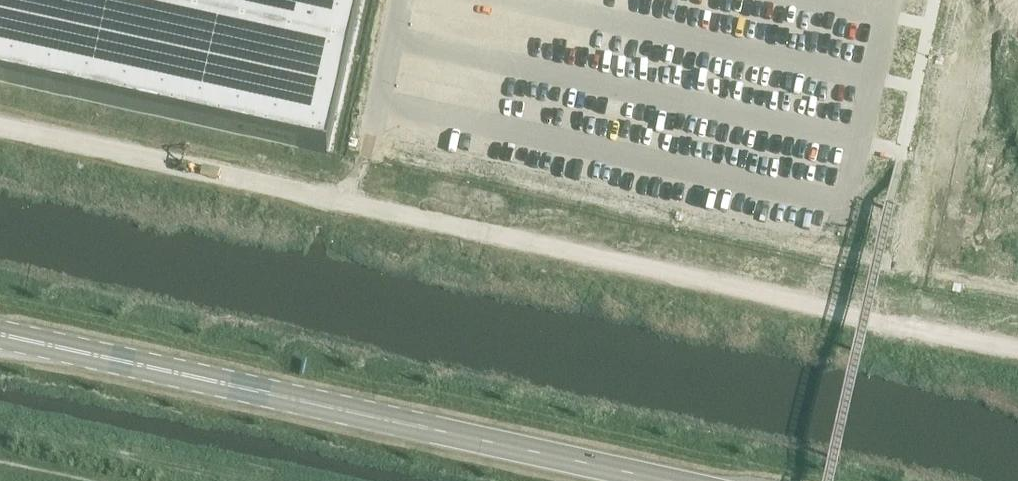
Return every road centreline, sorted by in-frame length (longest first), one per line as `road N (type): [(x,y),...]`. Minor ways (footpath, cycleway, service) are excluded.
road 1 (unclassified): [(0,127),(1017,350)]
road 2 (primary): [(667,480),(0,334)]

